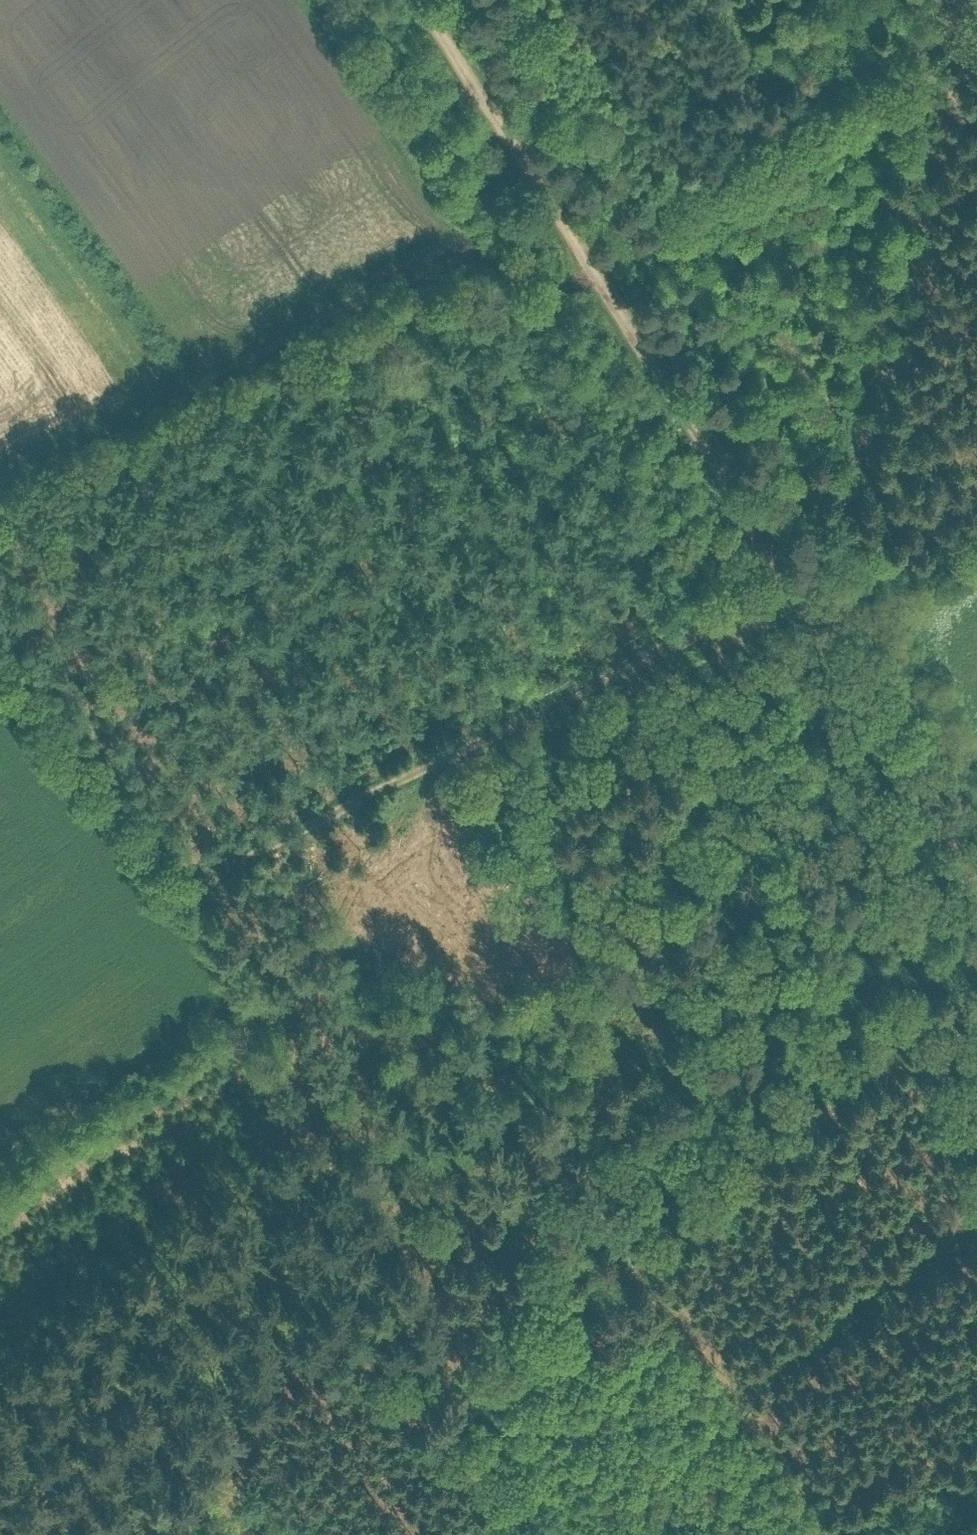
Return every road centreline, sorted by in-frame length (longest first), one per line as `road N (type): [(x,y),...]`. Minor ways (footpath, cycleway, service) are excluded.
road 1 (track): [(422,0),(736,492),(976,888)]
road 2 (track): [(960,0),(934,50),(904,248),(836,545),(823,571),(791,591)]
road 3 (track): [(593,273),(561,286),(442,248)]

